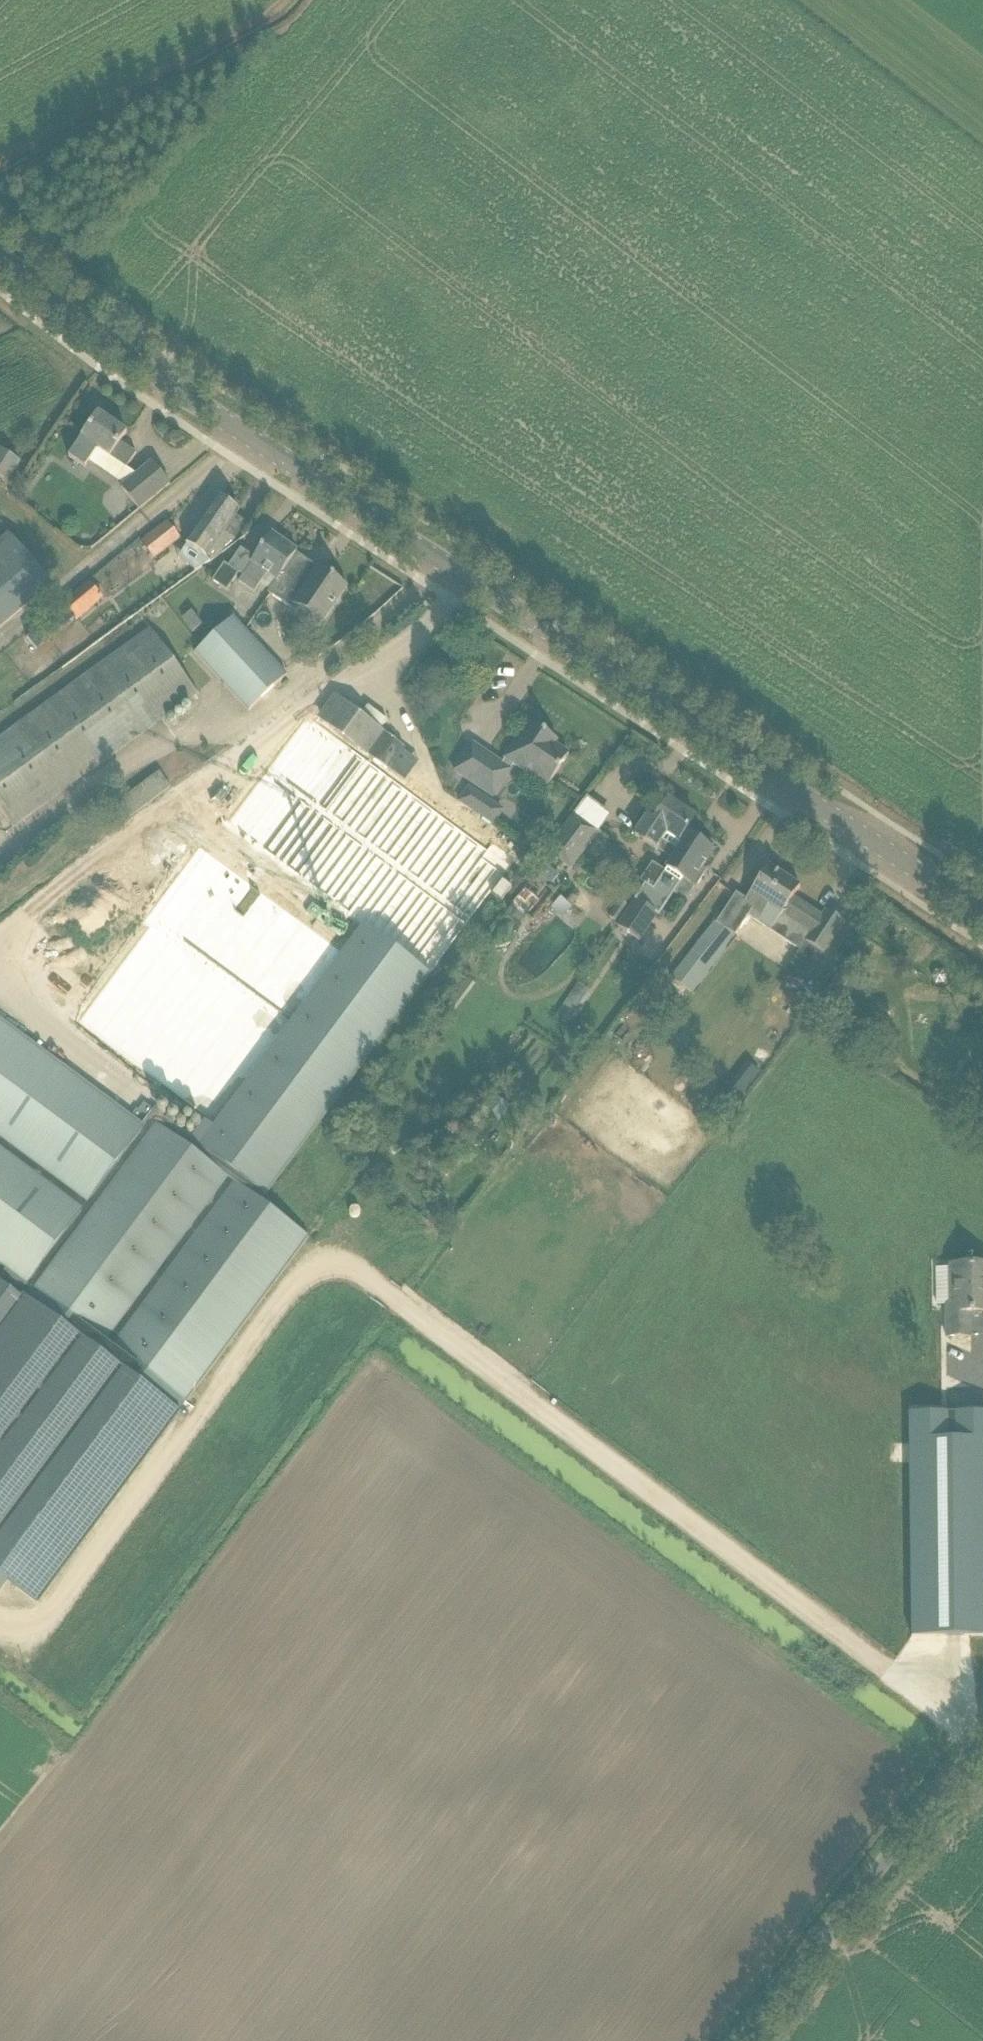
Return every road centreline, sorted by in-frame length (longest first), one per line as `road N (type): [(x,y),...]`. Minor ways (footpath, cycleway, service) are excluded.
road 1 (track): [(975,1744),(367,1269),(343,1260),(315,1265),(283,1295),(36,1625),(0,1622)]
road 2 (tertiary): [(982,915),(111,347),(0,257)]
road 3 (unclassified): [(746,2040),(982,1733)]

